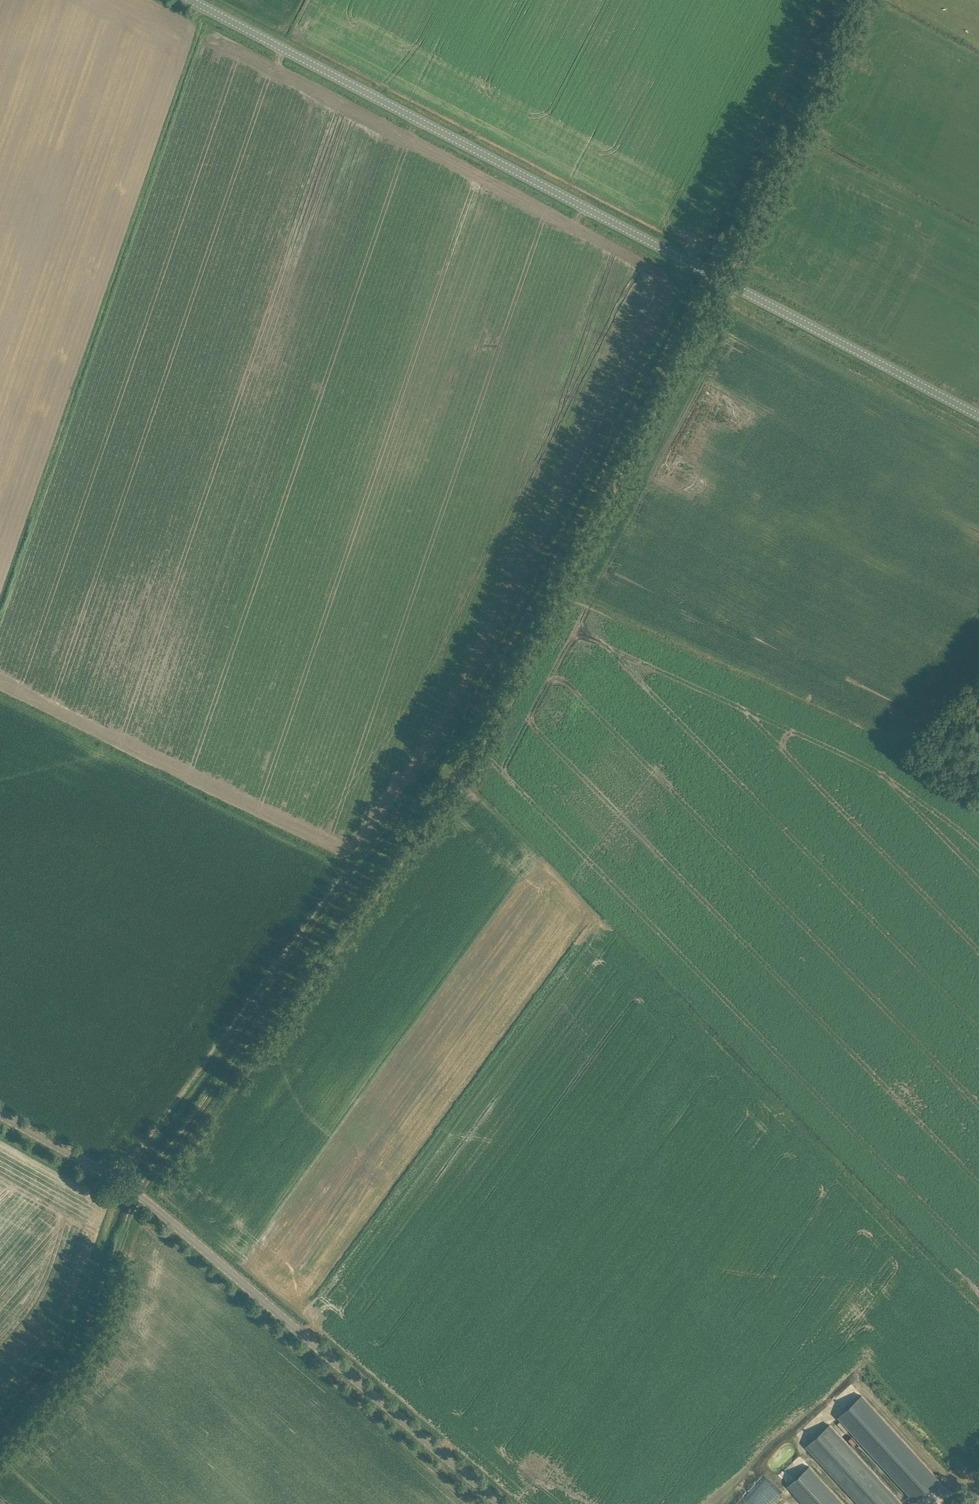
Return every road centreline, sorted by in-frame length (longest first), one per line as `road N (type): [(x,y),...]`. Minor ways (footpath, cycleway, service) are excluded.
road 1 (tertiary): [(978,417),(191,0)]
road 2 (unclassified): [(499,1503),(135,1192),(0,1118)]

